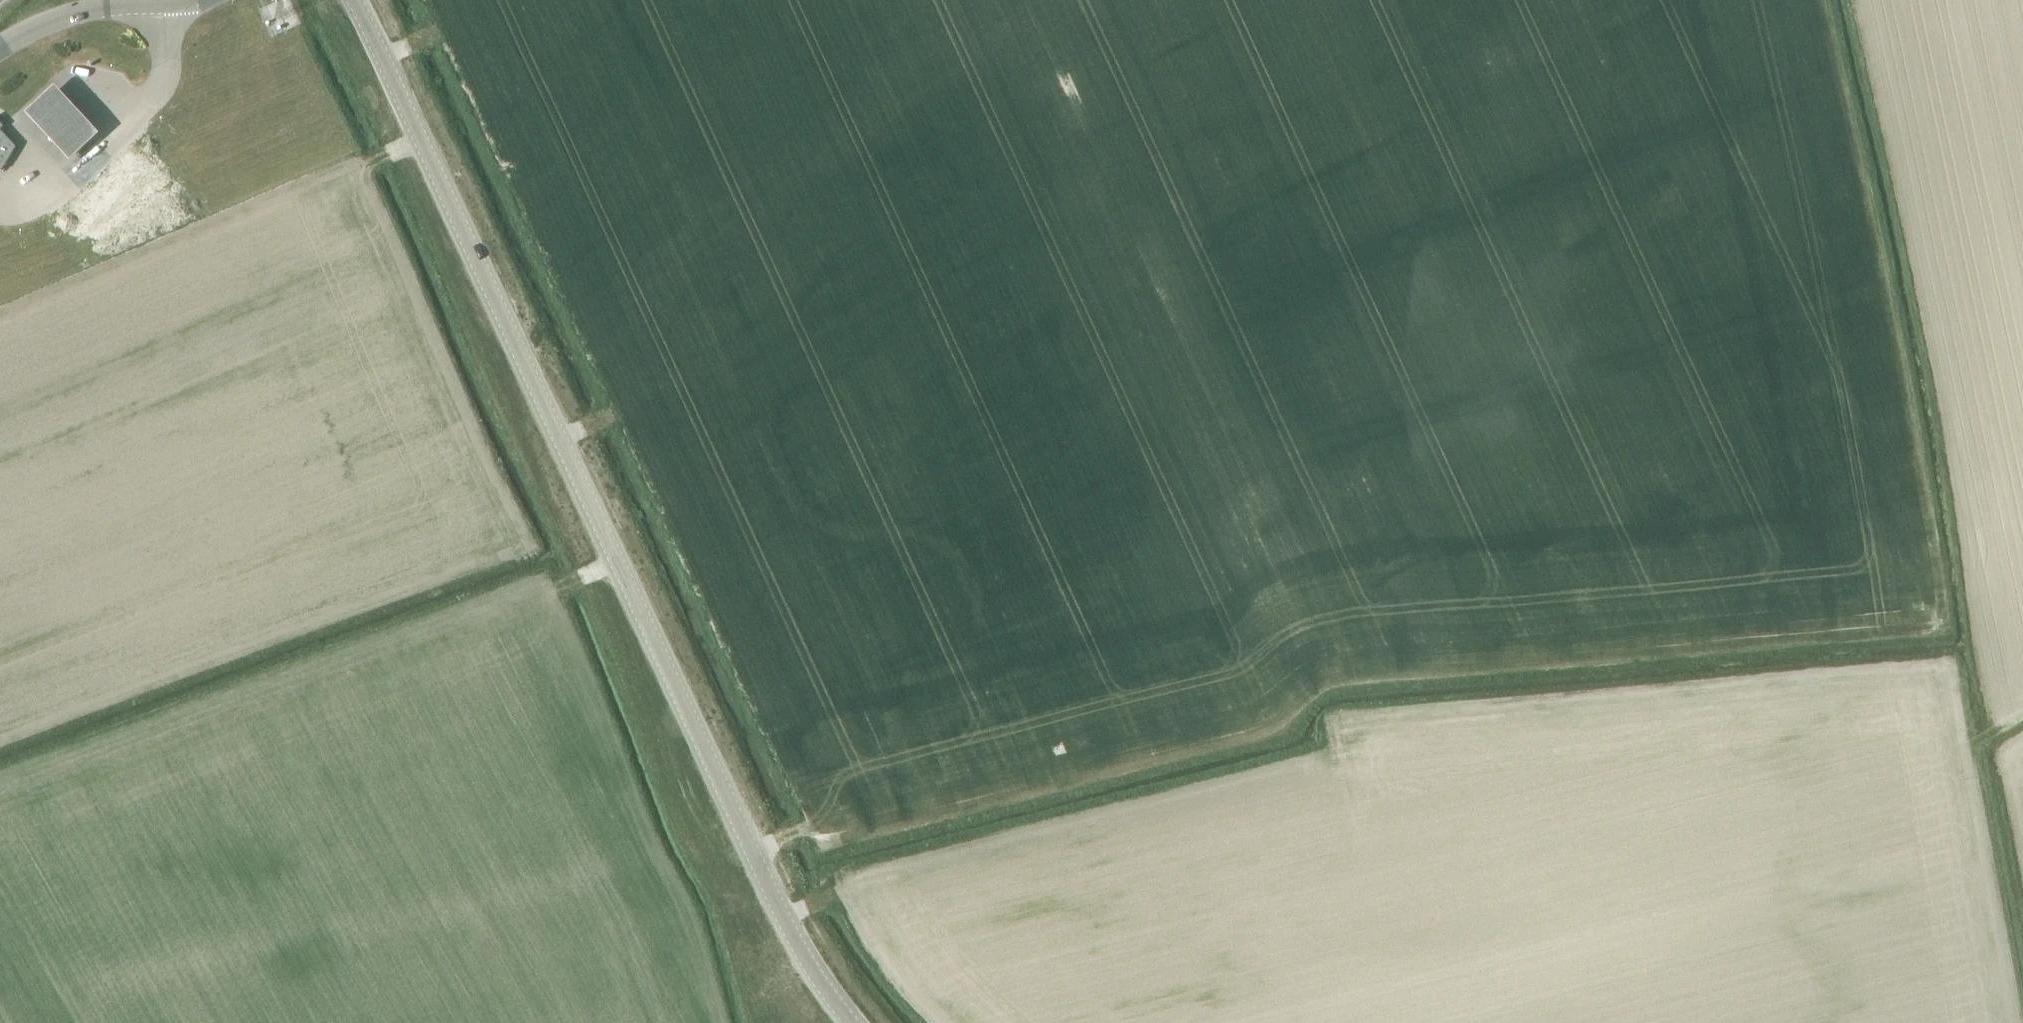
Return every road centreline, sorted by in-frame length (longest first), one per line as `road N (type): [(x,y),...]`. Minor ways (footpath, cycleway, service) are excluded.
road 1 (secondary): [(353,0),(774,900),(852,1022)]
road 2 (tertiary): [(0,47),(83,11),(200,0)]

